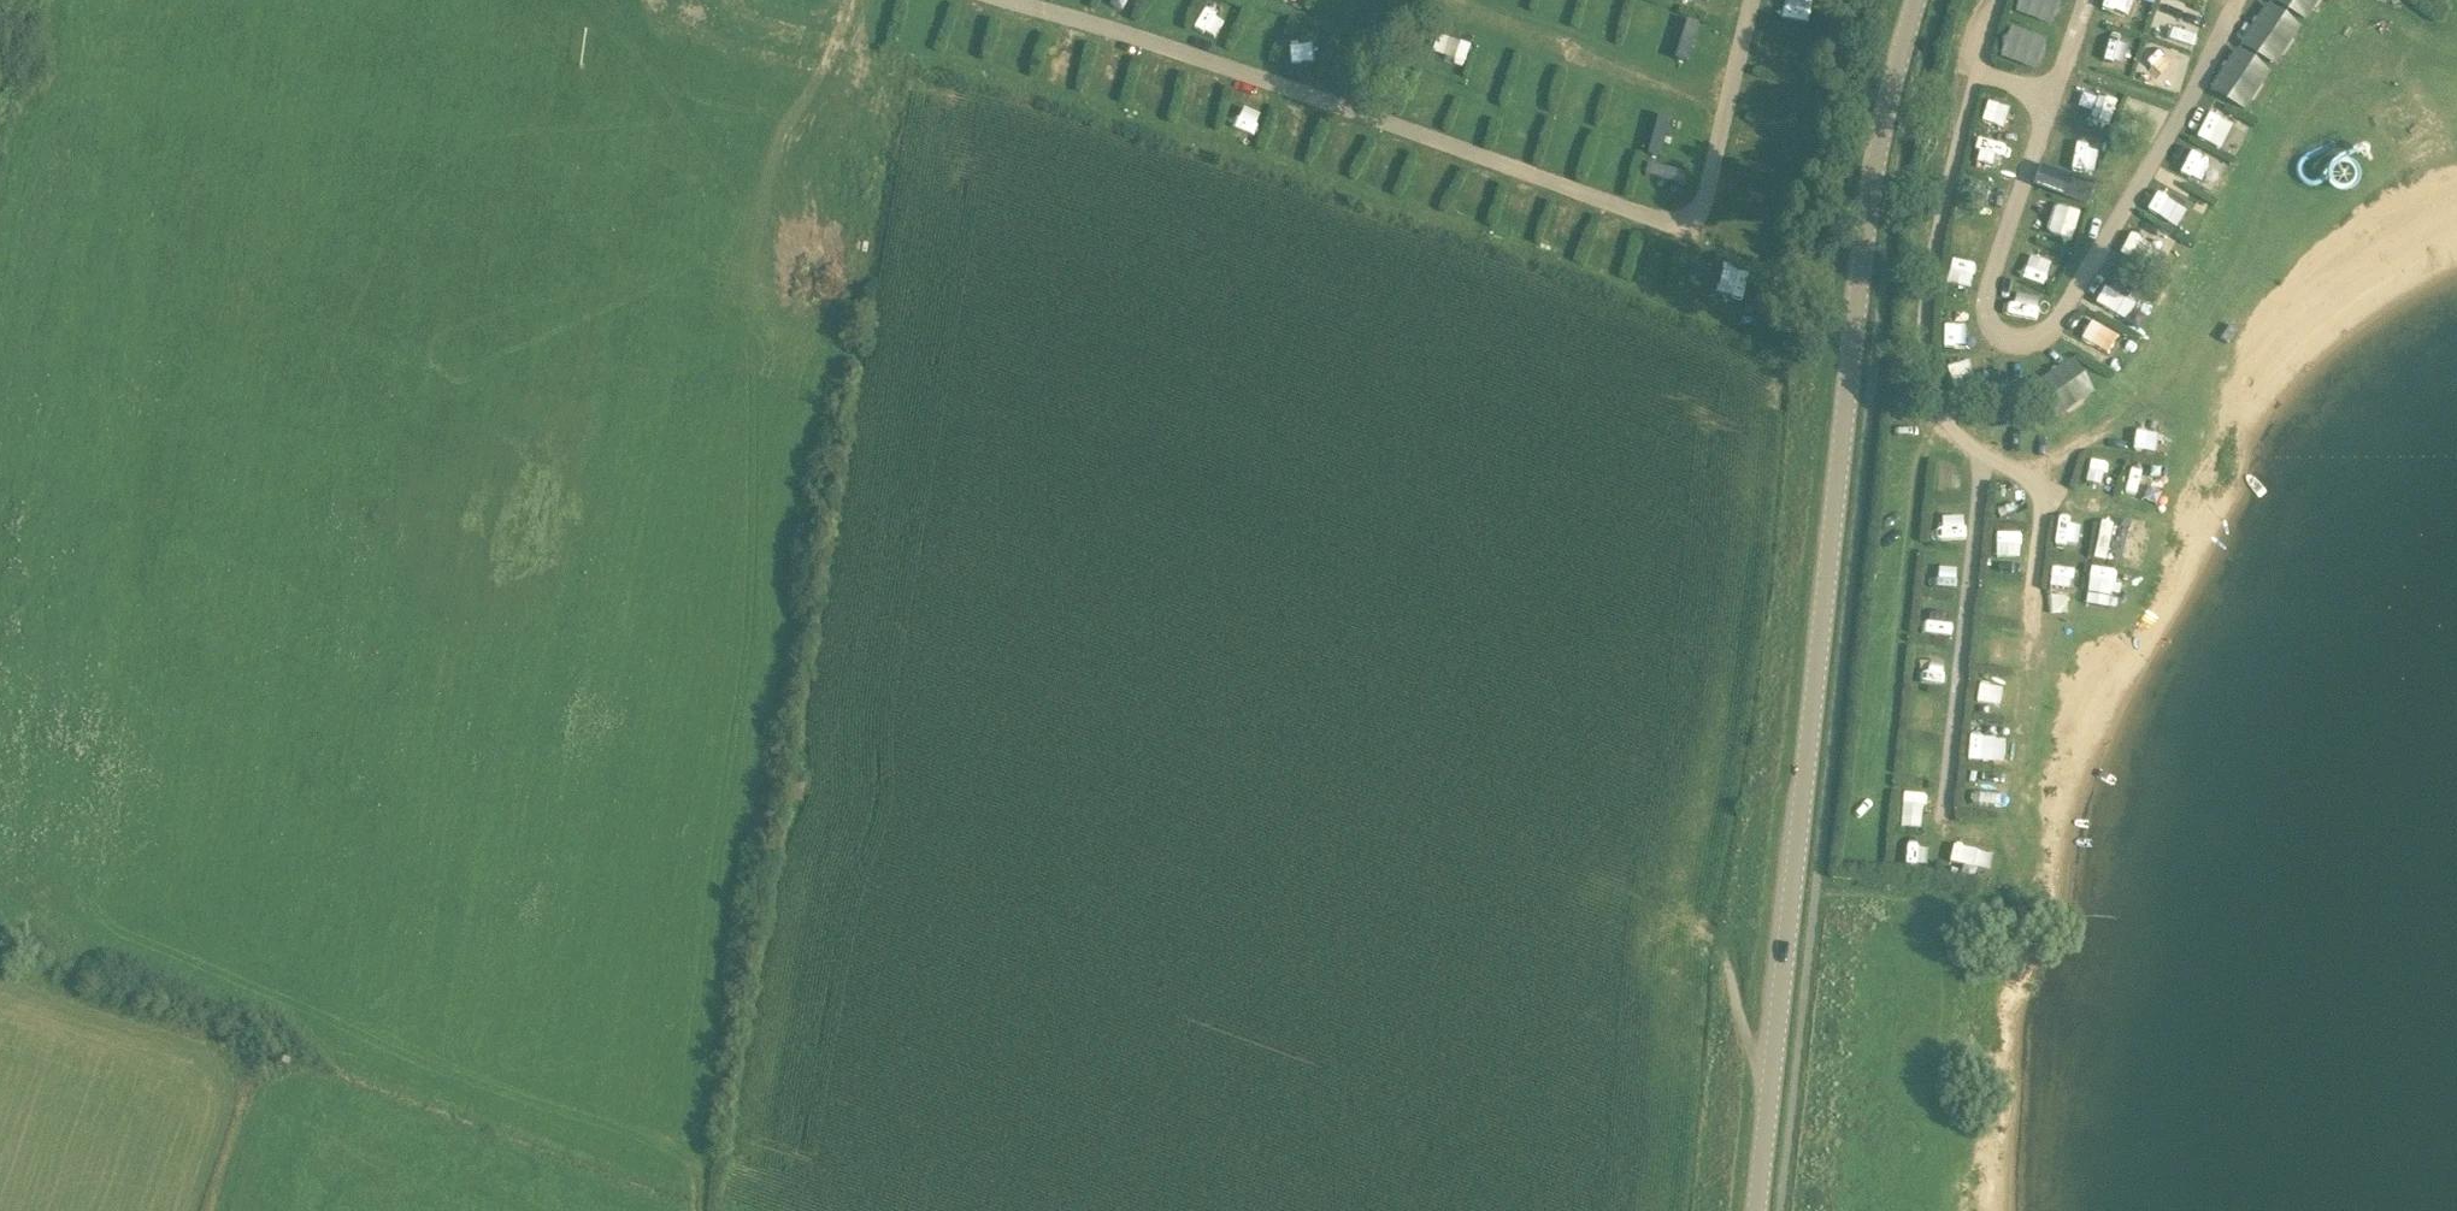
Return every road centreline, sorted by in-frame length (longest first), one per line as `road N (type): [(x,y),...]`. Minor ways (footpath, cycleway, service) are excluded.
road 1 (unclassified): [(1756,1210),(1870,204),(1916,0)]
road 2 (residential): [(2055,92),(1991,278),(1989,321),(2007,341),(2039,340),(2055,327),(2185,107),(2237,0)]
road 3 (residential): [(1977,67),(1941,203),(1924,351),(1936,403),(1960,438),(1984,453)]
road 4 (residential): [(1943,815),(1984,453)]
road 5 (track): [(1470,0),(1727,99)]
road 6 (residential): [(2030,635),(2044,489)]
road 7 (track): [(1714,961),(1727,967),(1745,1038),(1772,1063)]

